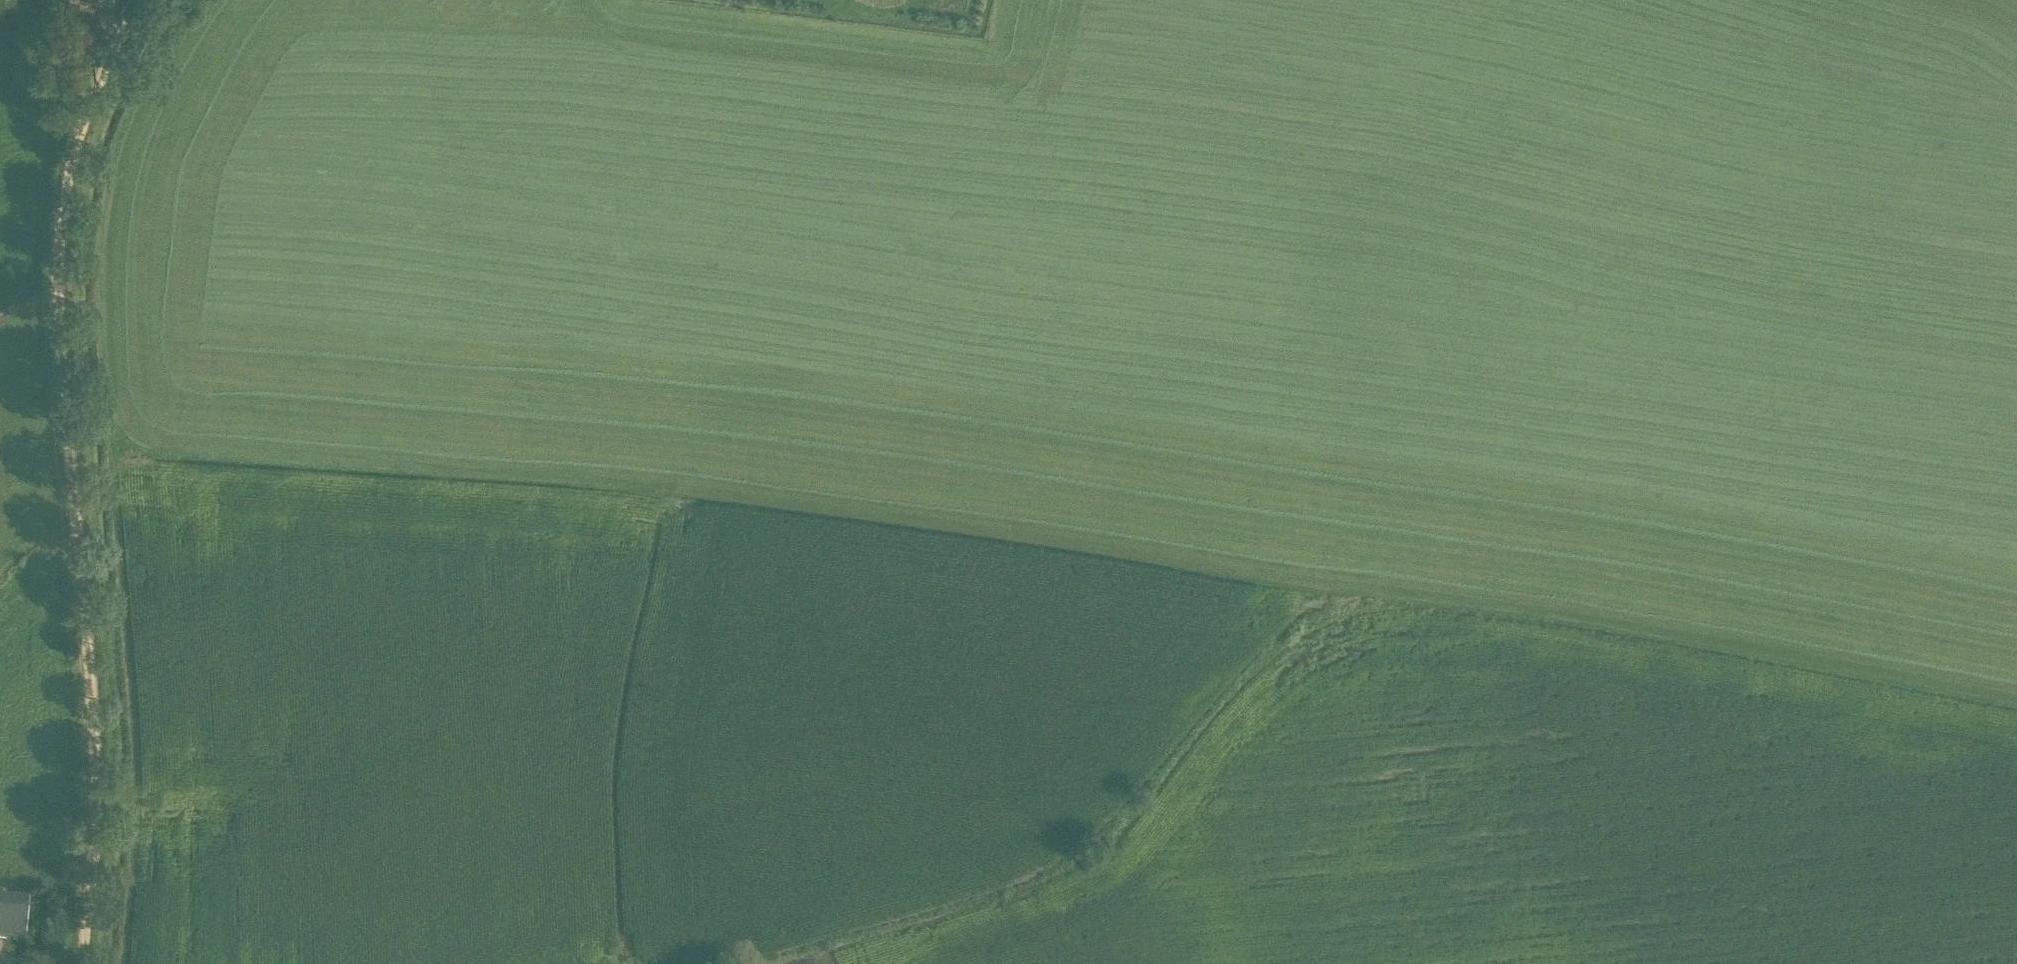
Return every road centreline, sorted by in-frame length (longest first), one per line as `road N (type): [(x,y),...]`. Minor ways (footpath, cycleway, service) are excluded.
road 1 (track): [(36,0),(80,116),(56,299),(96,770),(88,913)]
road 2 (track): [(80,116),(142,0)]

